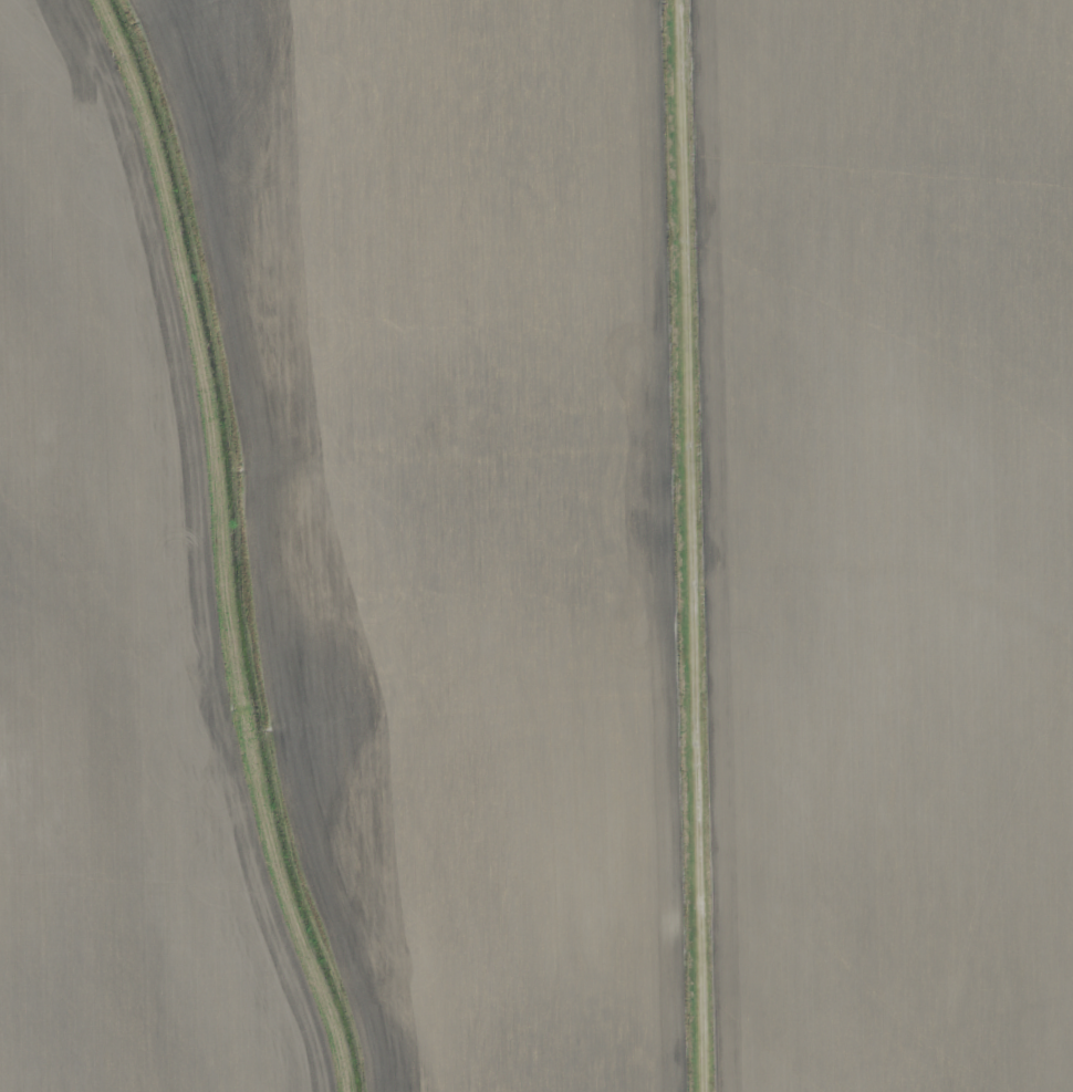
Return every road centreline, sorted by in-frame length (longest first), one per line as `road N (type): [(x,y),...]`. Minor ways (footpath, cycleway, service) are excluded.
road 1 (track): [(721,1091),(697,0)]

